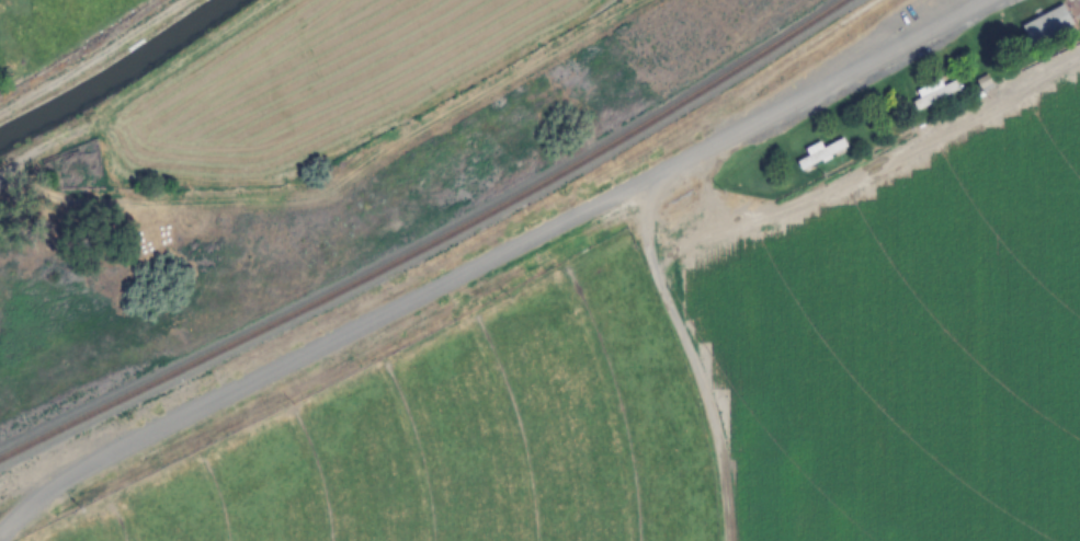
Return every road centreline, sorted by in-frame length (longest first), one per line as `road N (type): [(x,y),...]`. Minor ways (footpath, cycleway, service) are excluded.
road 1 (residential): [(0,536),(32,506),(1005,0)]
road 2 (track): [(637,0),(376,157),(325,204),(102,206),(39,196),(3,169)]

